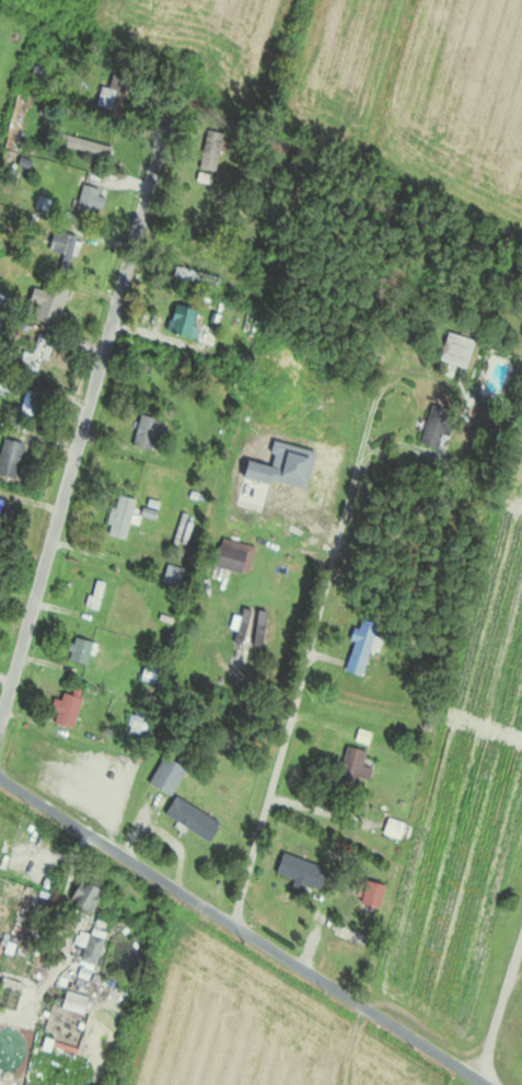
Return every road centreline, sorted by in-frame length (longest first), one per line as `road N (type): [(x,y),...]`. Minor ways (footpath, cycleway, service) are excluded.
road 1 (residential): [(0,718),(171,106)]
road 2 (residential): [(485,1084),(0,779)]
road 3 (residential): [(232,925),(372,388)]

